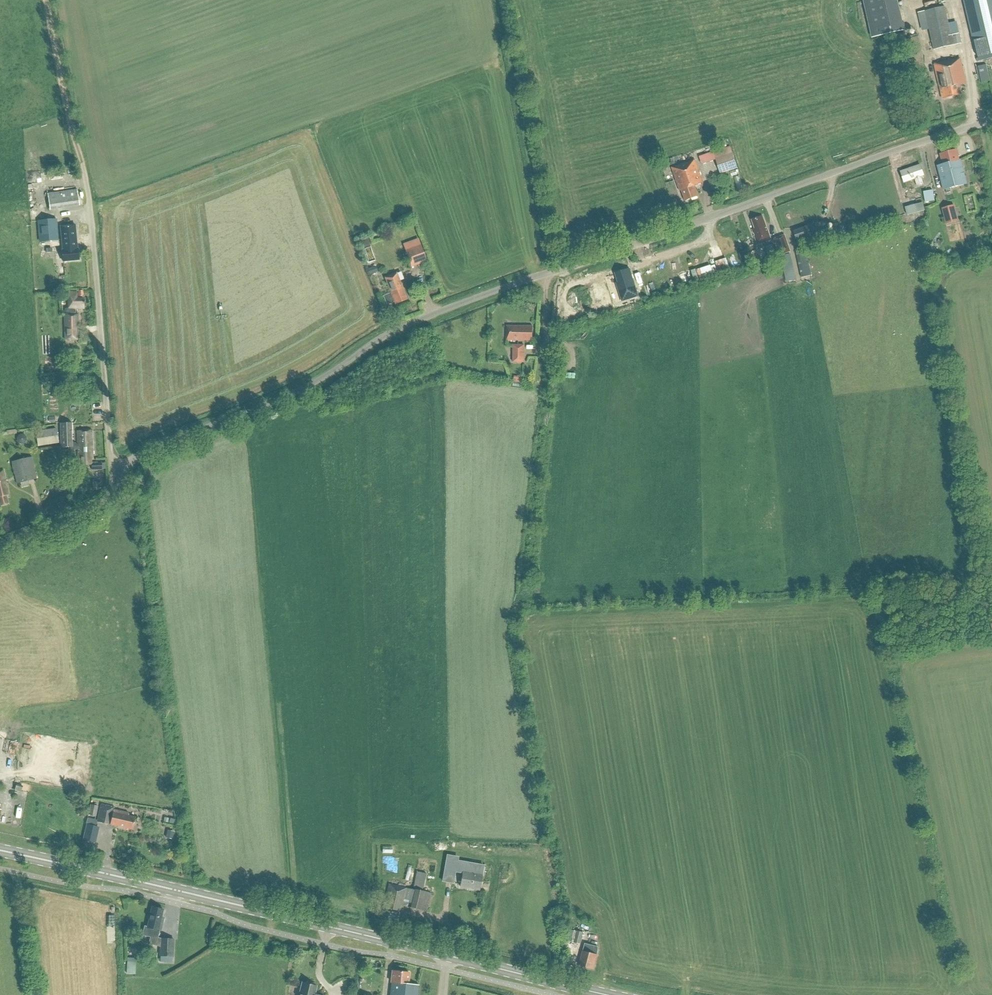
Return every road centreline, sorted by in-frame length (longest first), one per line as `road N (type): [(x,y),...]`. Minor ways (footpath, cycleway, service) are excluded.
road 1 (unclassified): [(119,477),(150,447),(288,396),(414,321),(991,121)]
road 2 (secondary): [(608,994),(0,851)]
road 3 (unclassified): [(119,477),(109,448),(81,163)]
road 4 (track): [(550,272),(498,0)]
road 5 (track): [(81,163),(47,0)]
road 6 (unclassified): [(0,543),(96,506),(119,477)]

